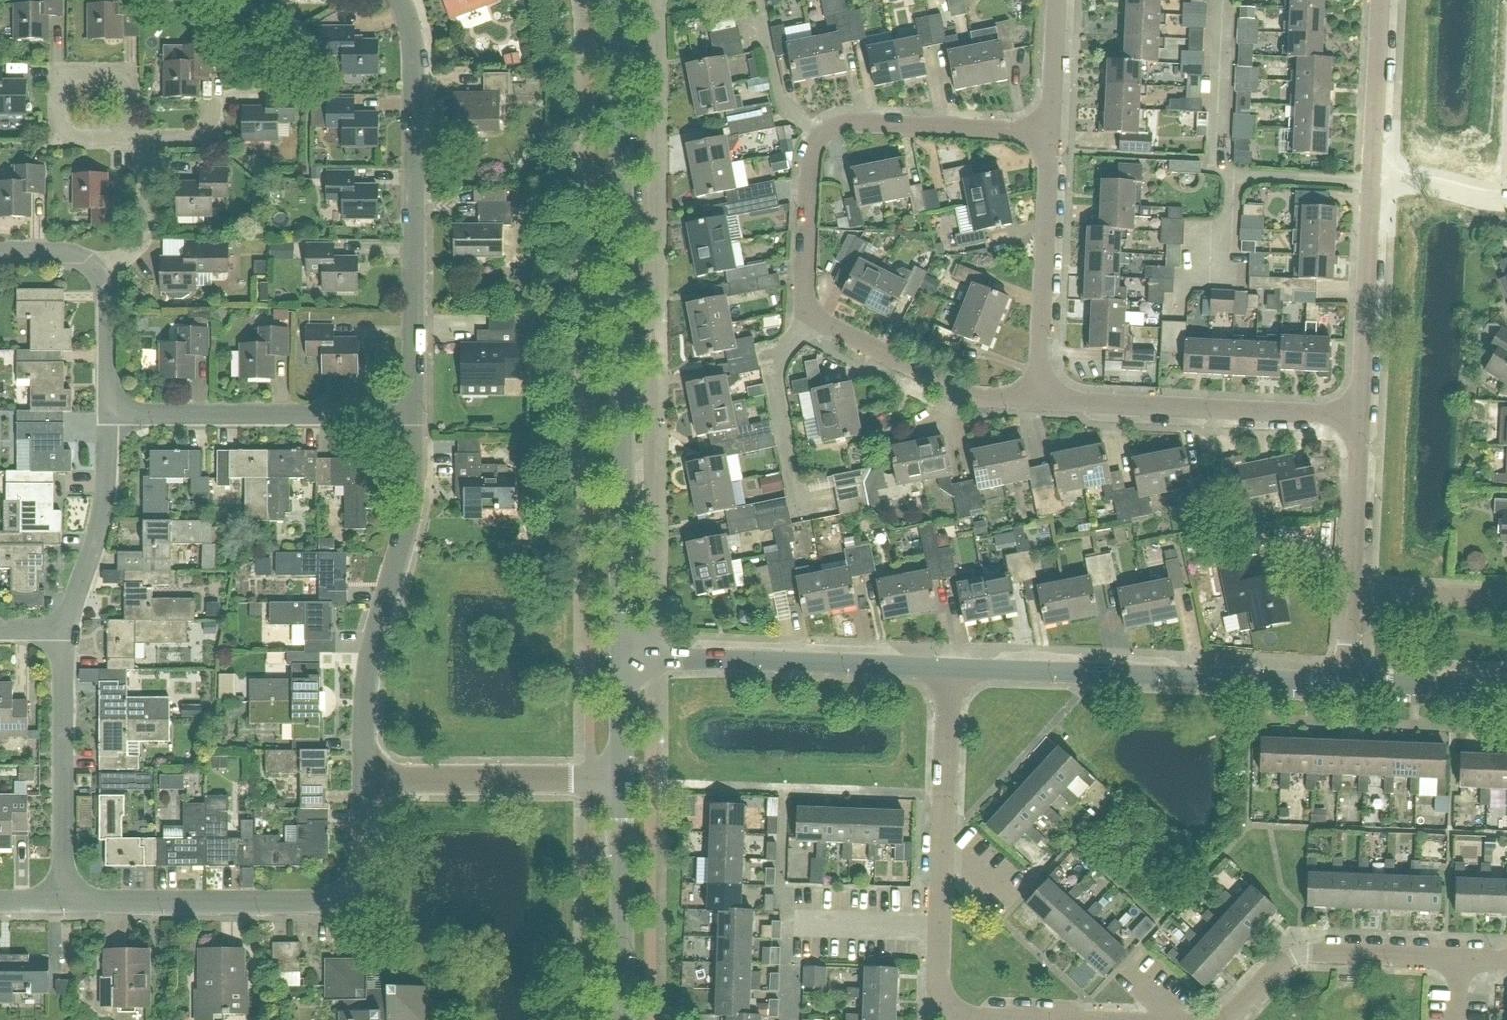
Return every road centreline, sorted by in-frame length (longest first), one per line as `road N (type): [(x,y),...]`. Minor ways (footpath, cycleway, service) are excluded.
road 1 (tertiary): [(623,660),(621,0)]
road 2 (residential): [(1360,418),(1382,0)]
road 3 (residential): [(418,417),(413,48),(401,0)]
road 4 (residential): [(807,315),(811,164),(830,126),(1051,132)]
road 5 (tertiary): [(1346,680),(948,668)]
road 6 (residential): [(990,1019),(956,1010),(938,975),(948,668)]
road 7 (residential): [(364,783),(365,678),(412,495),(418,417)]
road 8 (tertiary): [(948,668),(623,660)]
road 9 (residential): [(1360,418),(1038,401)]
road 10 (residential): [(418,417),(113,420)]
road 11 (residential): [(355,891),(307,907),(67,904)]
road 12 (residential): [(1038,401),(1051,132)]
road 13 (residential): [(67,904),(67,636)]
road 14 (residential): [(1457,961),(1300,955),(1219,1019)]
road 15 (residential): [(623,780),(364,783)]
road 16 (residential): [(1038,401),(946,392),(851,352),(807,315)]
road 17 (tertiary): [(621,1019),(623,780)]
road 18 (residential): [(826,500),(798,505),(771,366),(807,315)]
road 19 (residential): [(67,636),(109,488),(113,420)]
road 20 (residential): [(133,139),(64,135),(63,75),(133,78)]
road 21 (residential): [(1351,592),(1360,418)]
road 22 (tertiary): [(1506,687),(1346,680)]
road 23 (residential): [(104,279),(139,248),(153,212),(145,140)]
road 24 (residential): [(1351,592),(1506,596)]
road 25 (residential): [(113,420),(104,279)]
road 26 (residential): [(1051,132),(1058,0)]
road 27 (tertiary): [(623,780),(623,660)]

